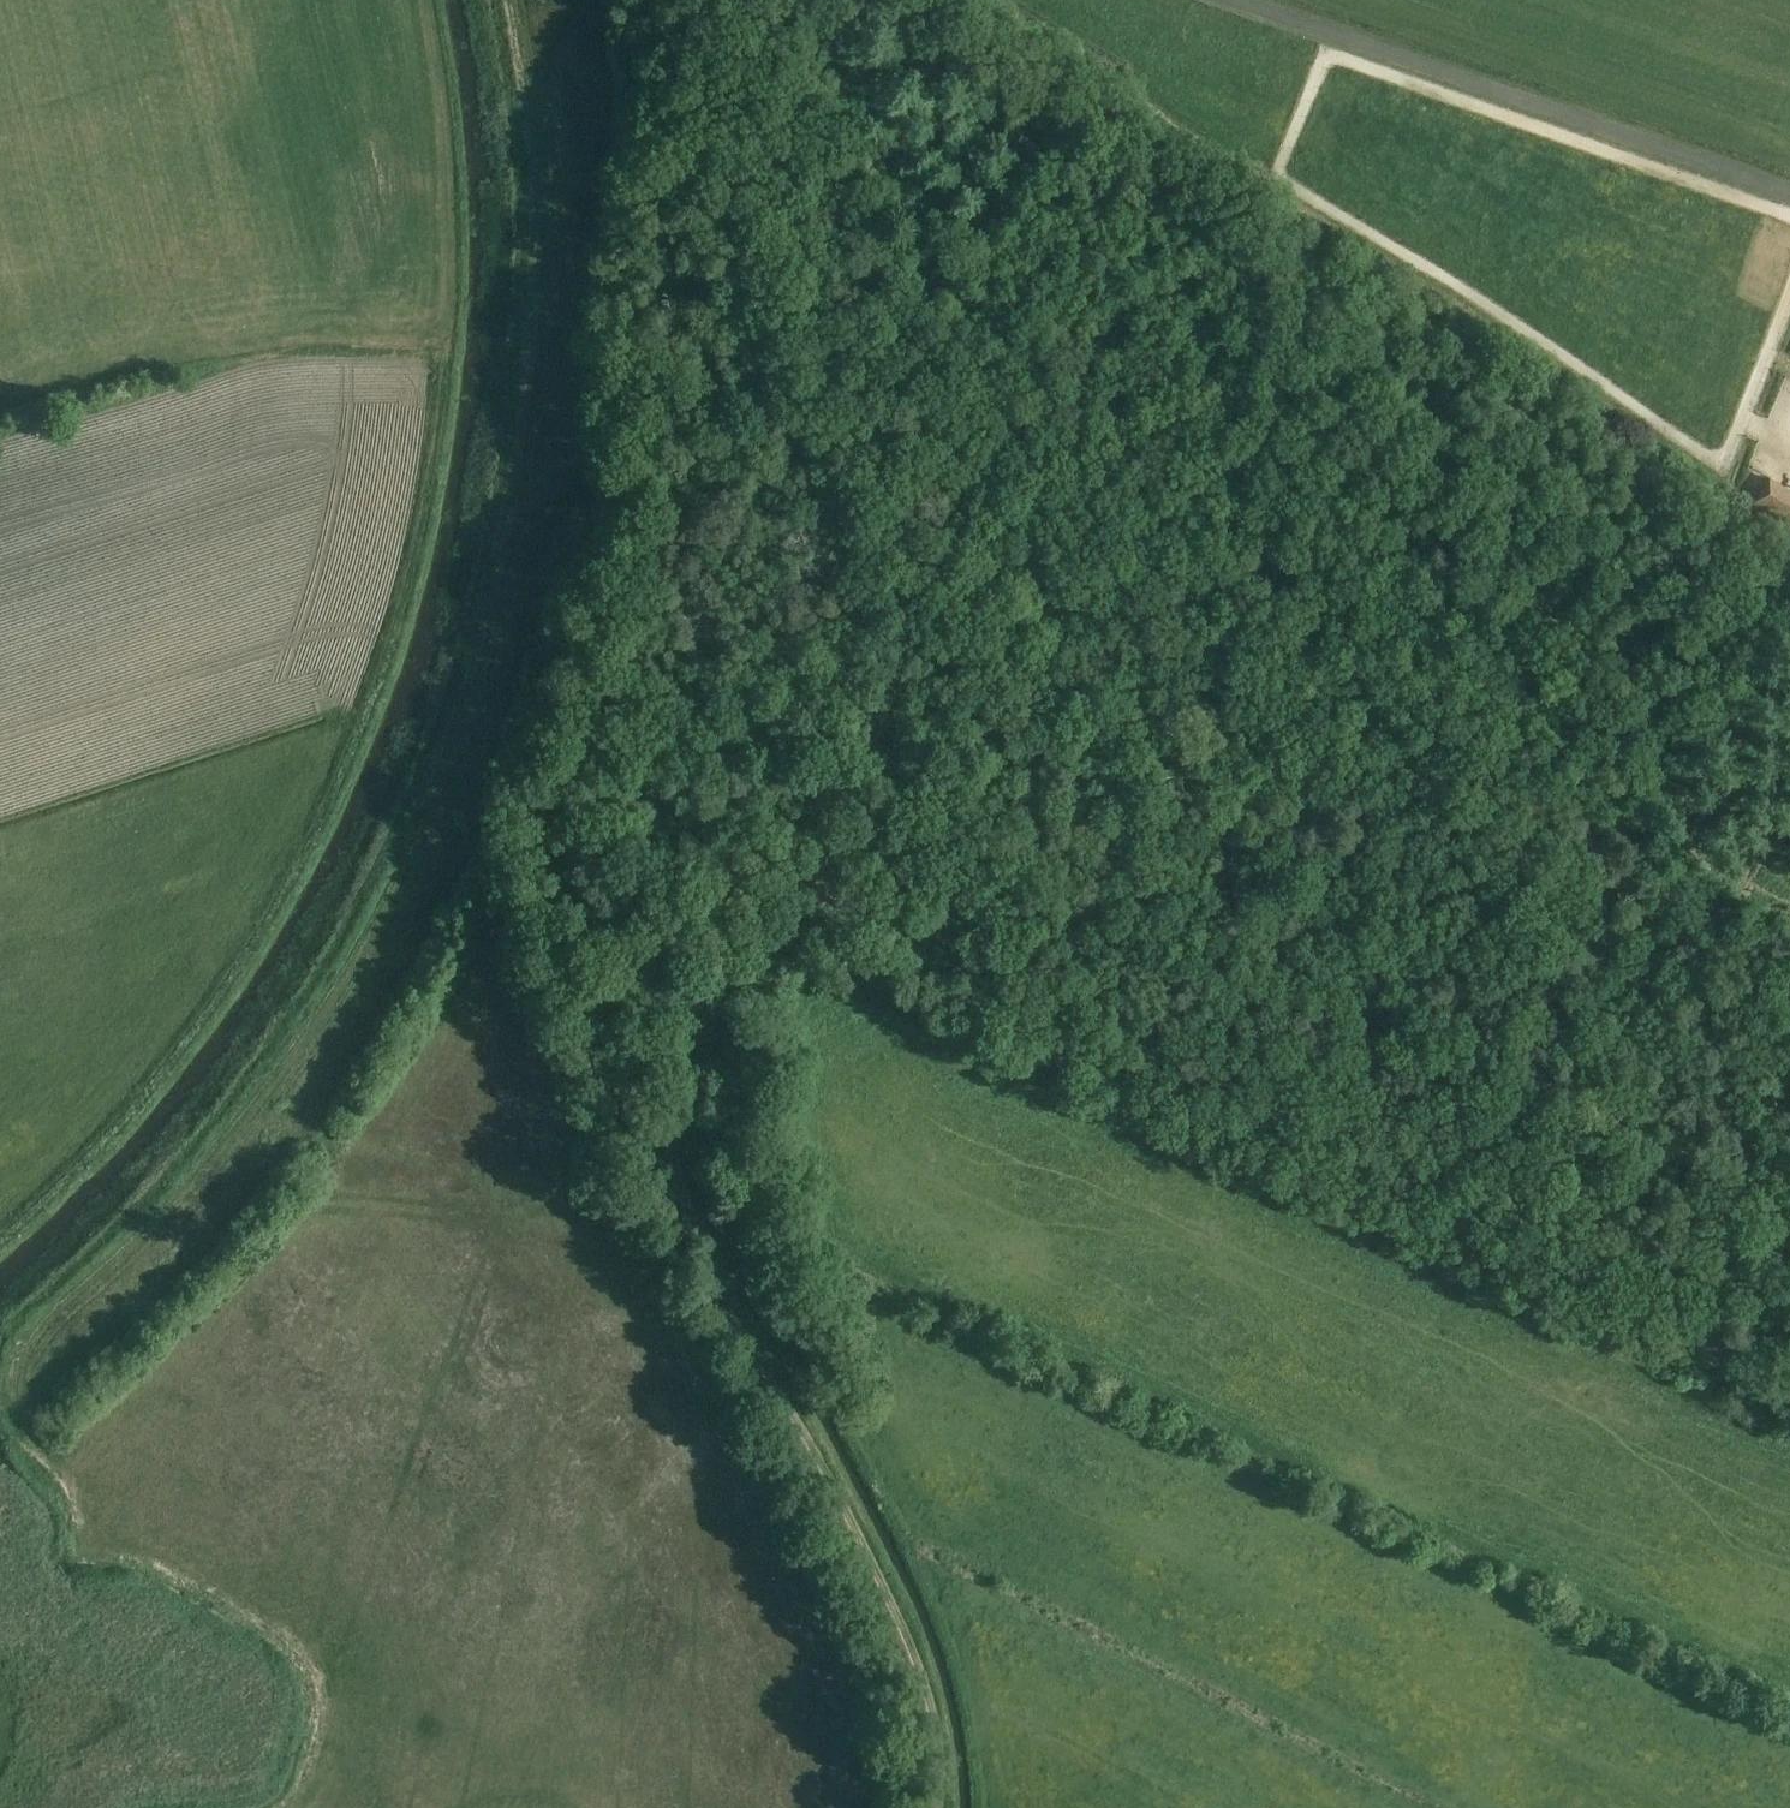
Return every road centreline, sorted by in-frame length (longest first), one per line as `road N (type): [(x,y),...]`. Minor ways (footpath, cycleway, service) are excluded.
road 1 (unclassified): [(1789,1387),(1646,1302),(1453,1209),(1202,1069),(1041,969),(837,892),(827,878),(819,862),(823,835),(864,764),(889,694),(912,534),(785,228),(744,0)]
road 2 (track): [(837,892),(762,928),(713,978),(674,1053),(664,1118),(703,1227),(924,1677),(946,1807)]
road 3 (track): [(1245,0),(1789,189)]

